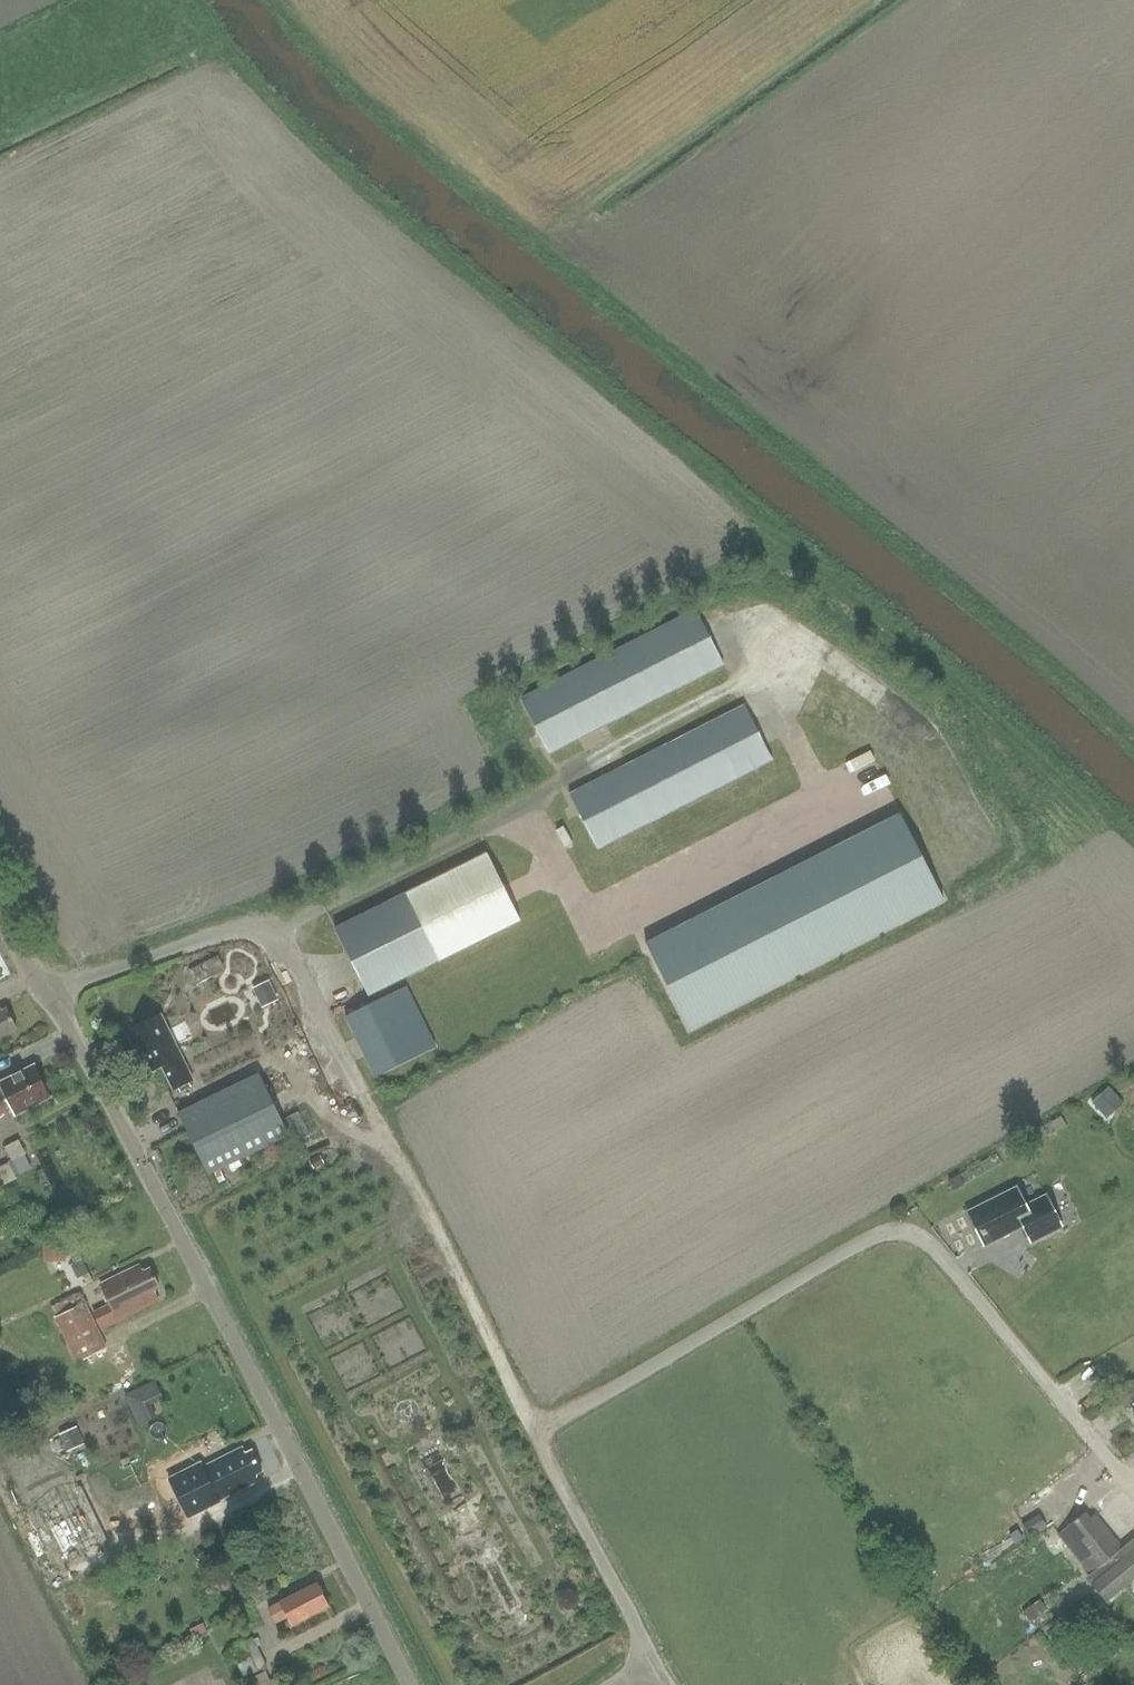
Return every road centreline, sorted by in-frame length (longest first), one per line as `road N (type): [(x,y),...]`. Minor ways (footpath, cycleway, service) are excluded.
road 1 (unclassified): [(665,1684),(538,1428),(858,1246),(899,1230),(929,1239),(1133,1485)]
road 2 (residential): [(409,1684),(75,1040),(0,912)]

